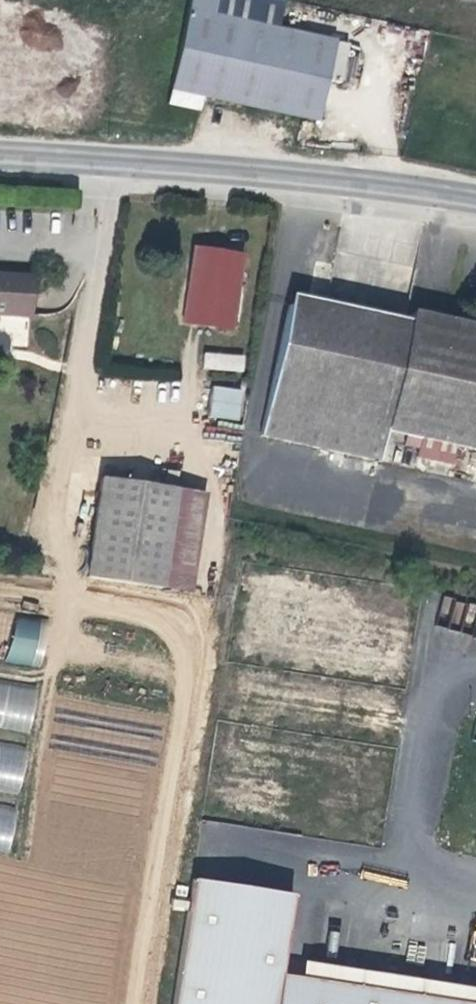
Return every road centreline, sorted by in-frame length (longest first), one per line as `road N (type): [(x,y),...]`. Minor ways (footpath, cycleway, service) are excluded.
road 1 (track): [(0,591),(66,598),(183,627),(190,662),(136,1003)]
road 2 (tertiary): [(475,198),(0,154)]

